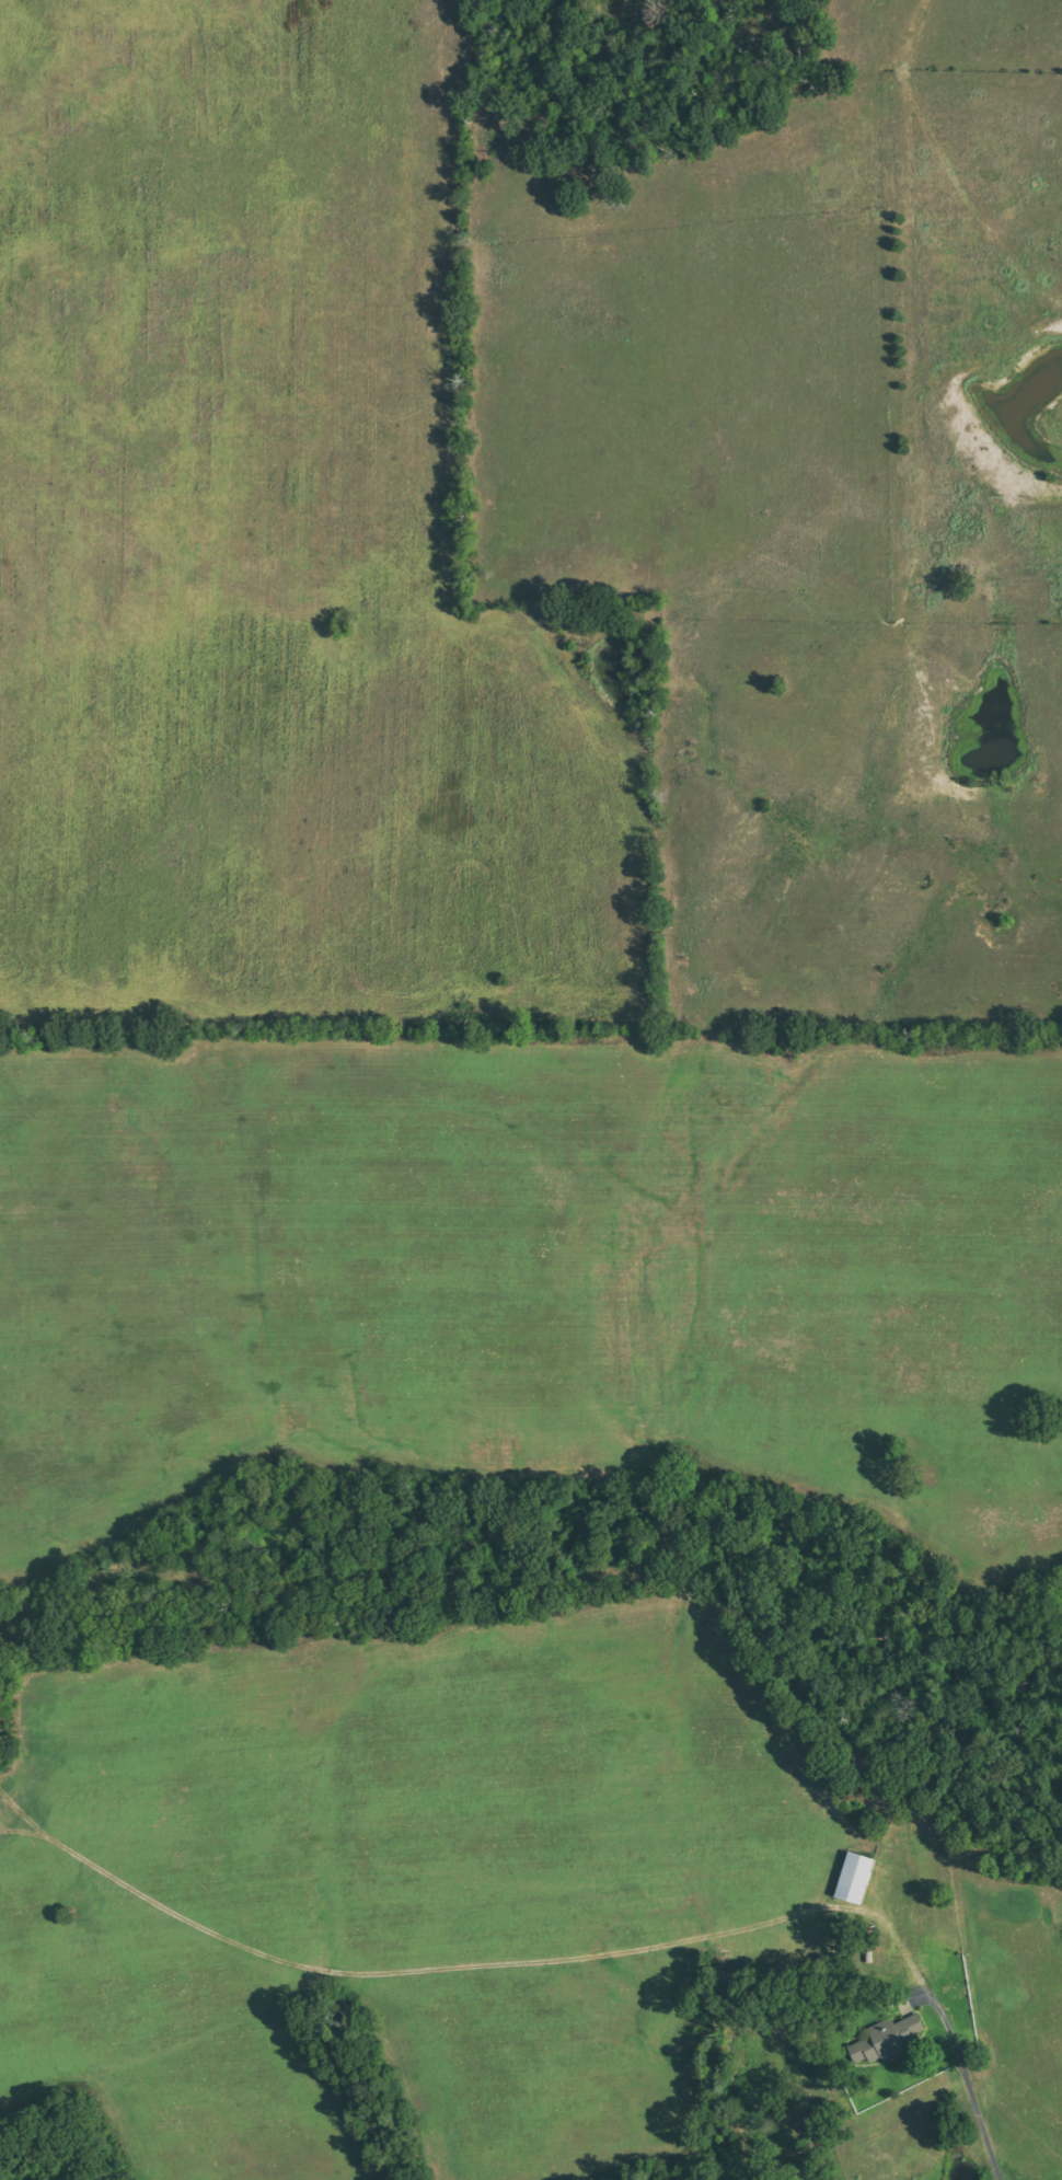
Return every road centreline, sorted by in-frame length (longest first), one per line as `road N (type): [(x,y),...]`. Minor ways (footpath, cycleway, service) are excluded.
road 1 (residential): [(999,2179),(943,2015)]

